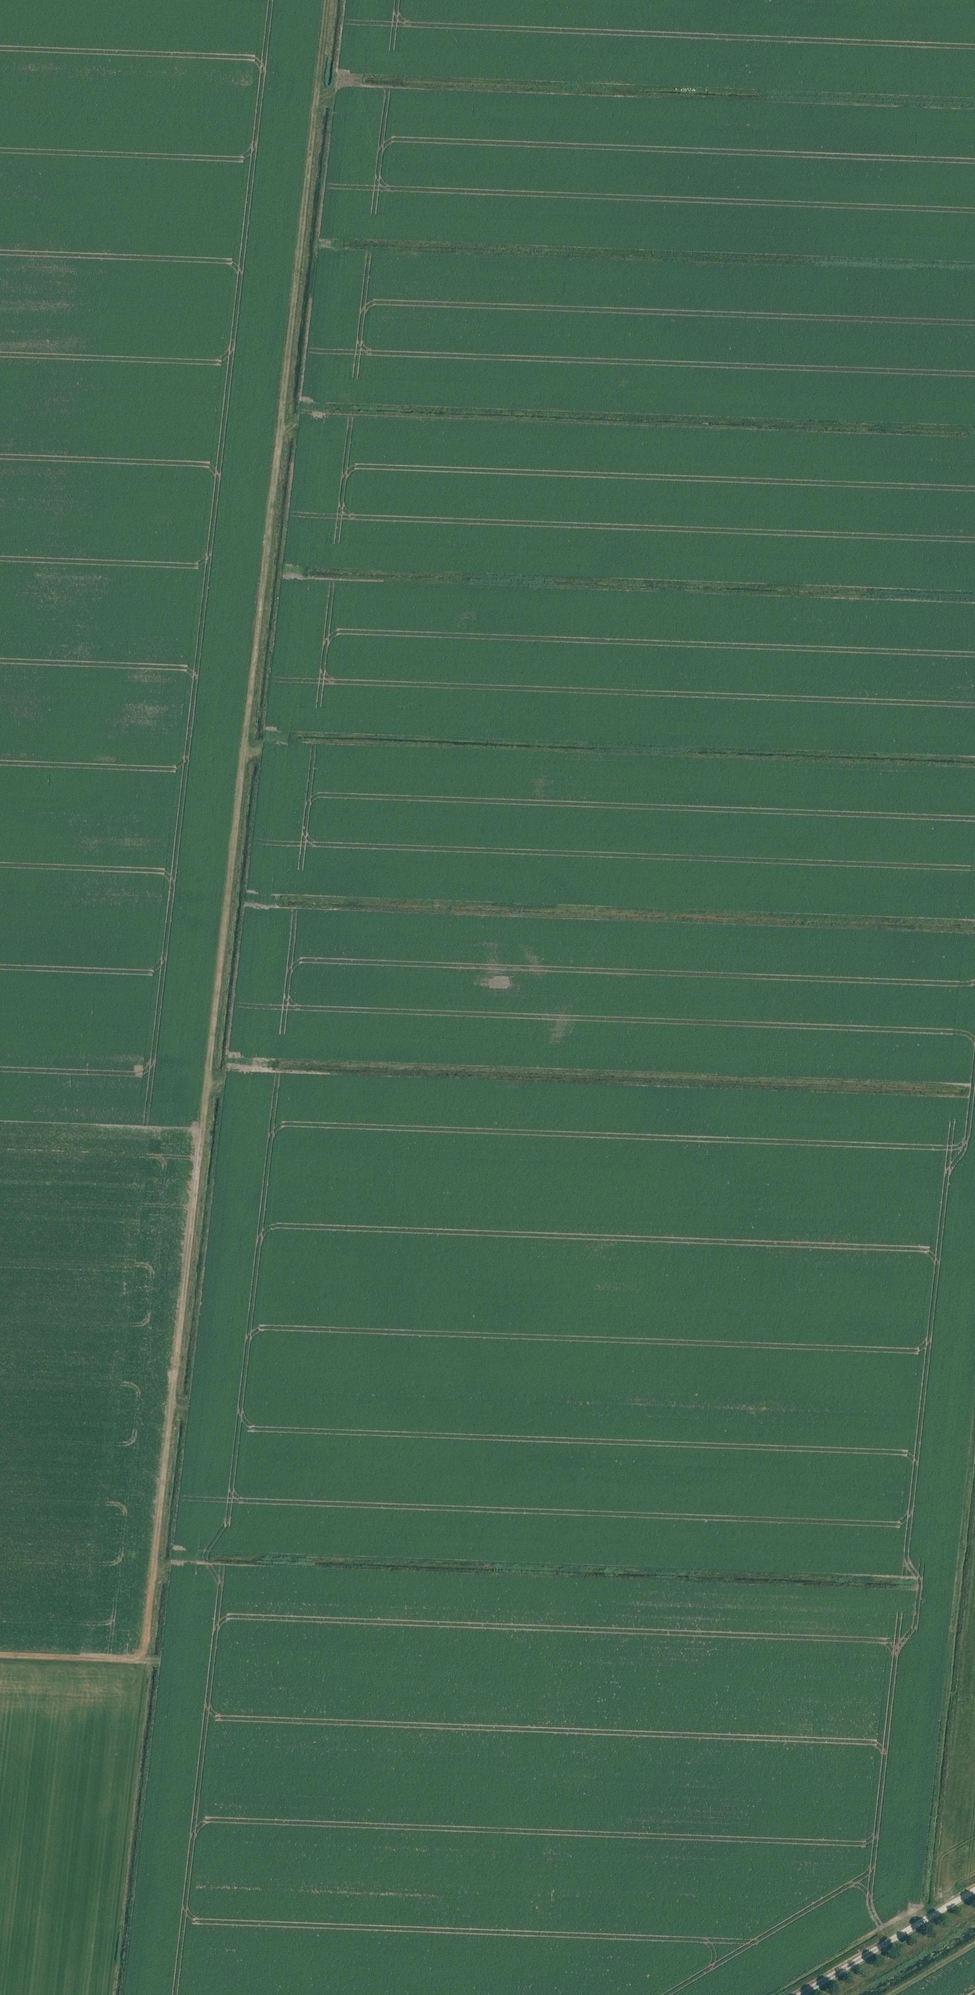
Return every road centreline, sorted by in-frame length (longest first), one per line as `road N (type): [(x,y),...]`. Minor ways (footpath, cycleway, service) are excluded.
road 1 (unclassified): [(799,1994),(974,1888)]

